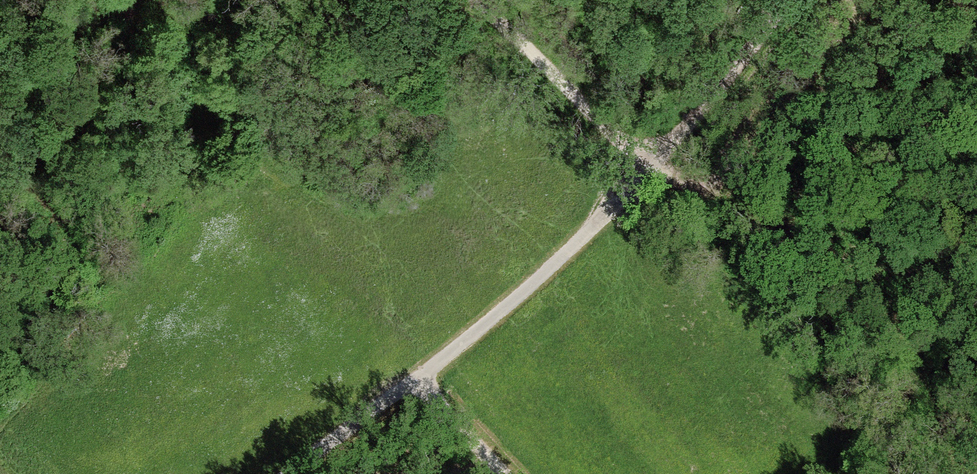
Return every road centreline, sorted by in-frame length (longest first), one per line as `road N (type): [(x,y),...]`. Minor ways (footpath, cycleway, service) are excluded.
road 1 (track): [(477,0),(650,175),(794,0)]
road 2 (unclassified): [(295,473),(525,291),(650,175)]
road 3 (track): [(415,380),(501,473)]

